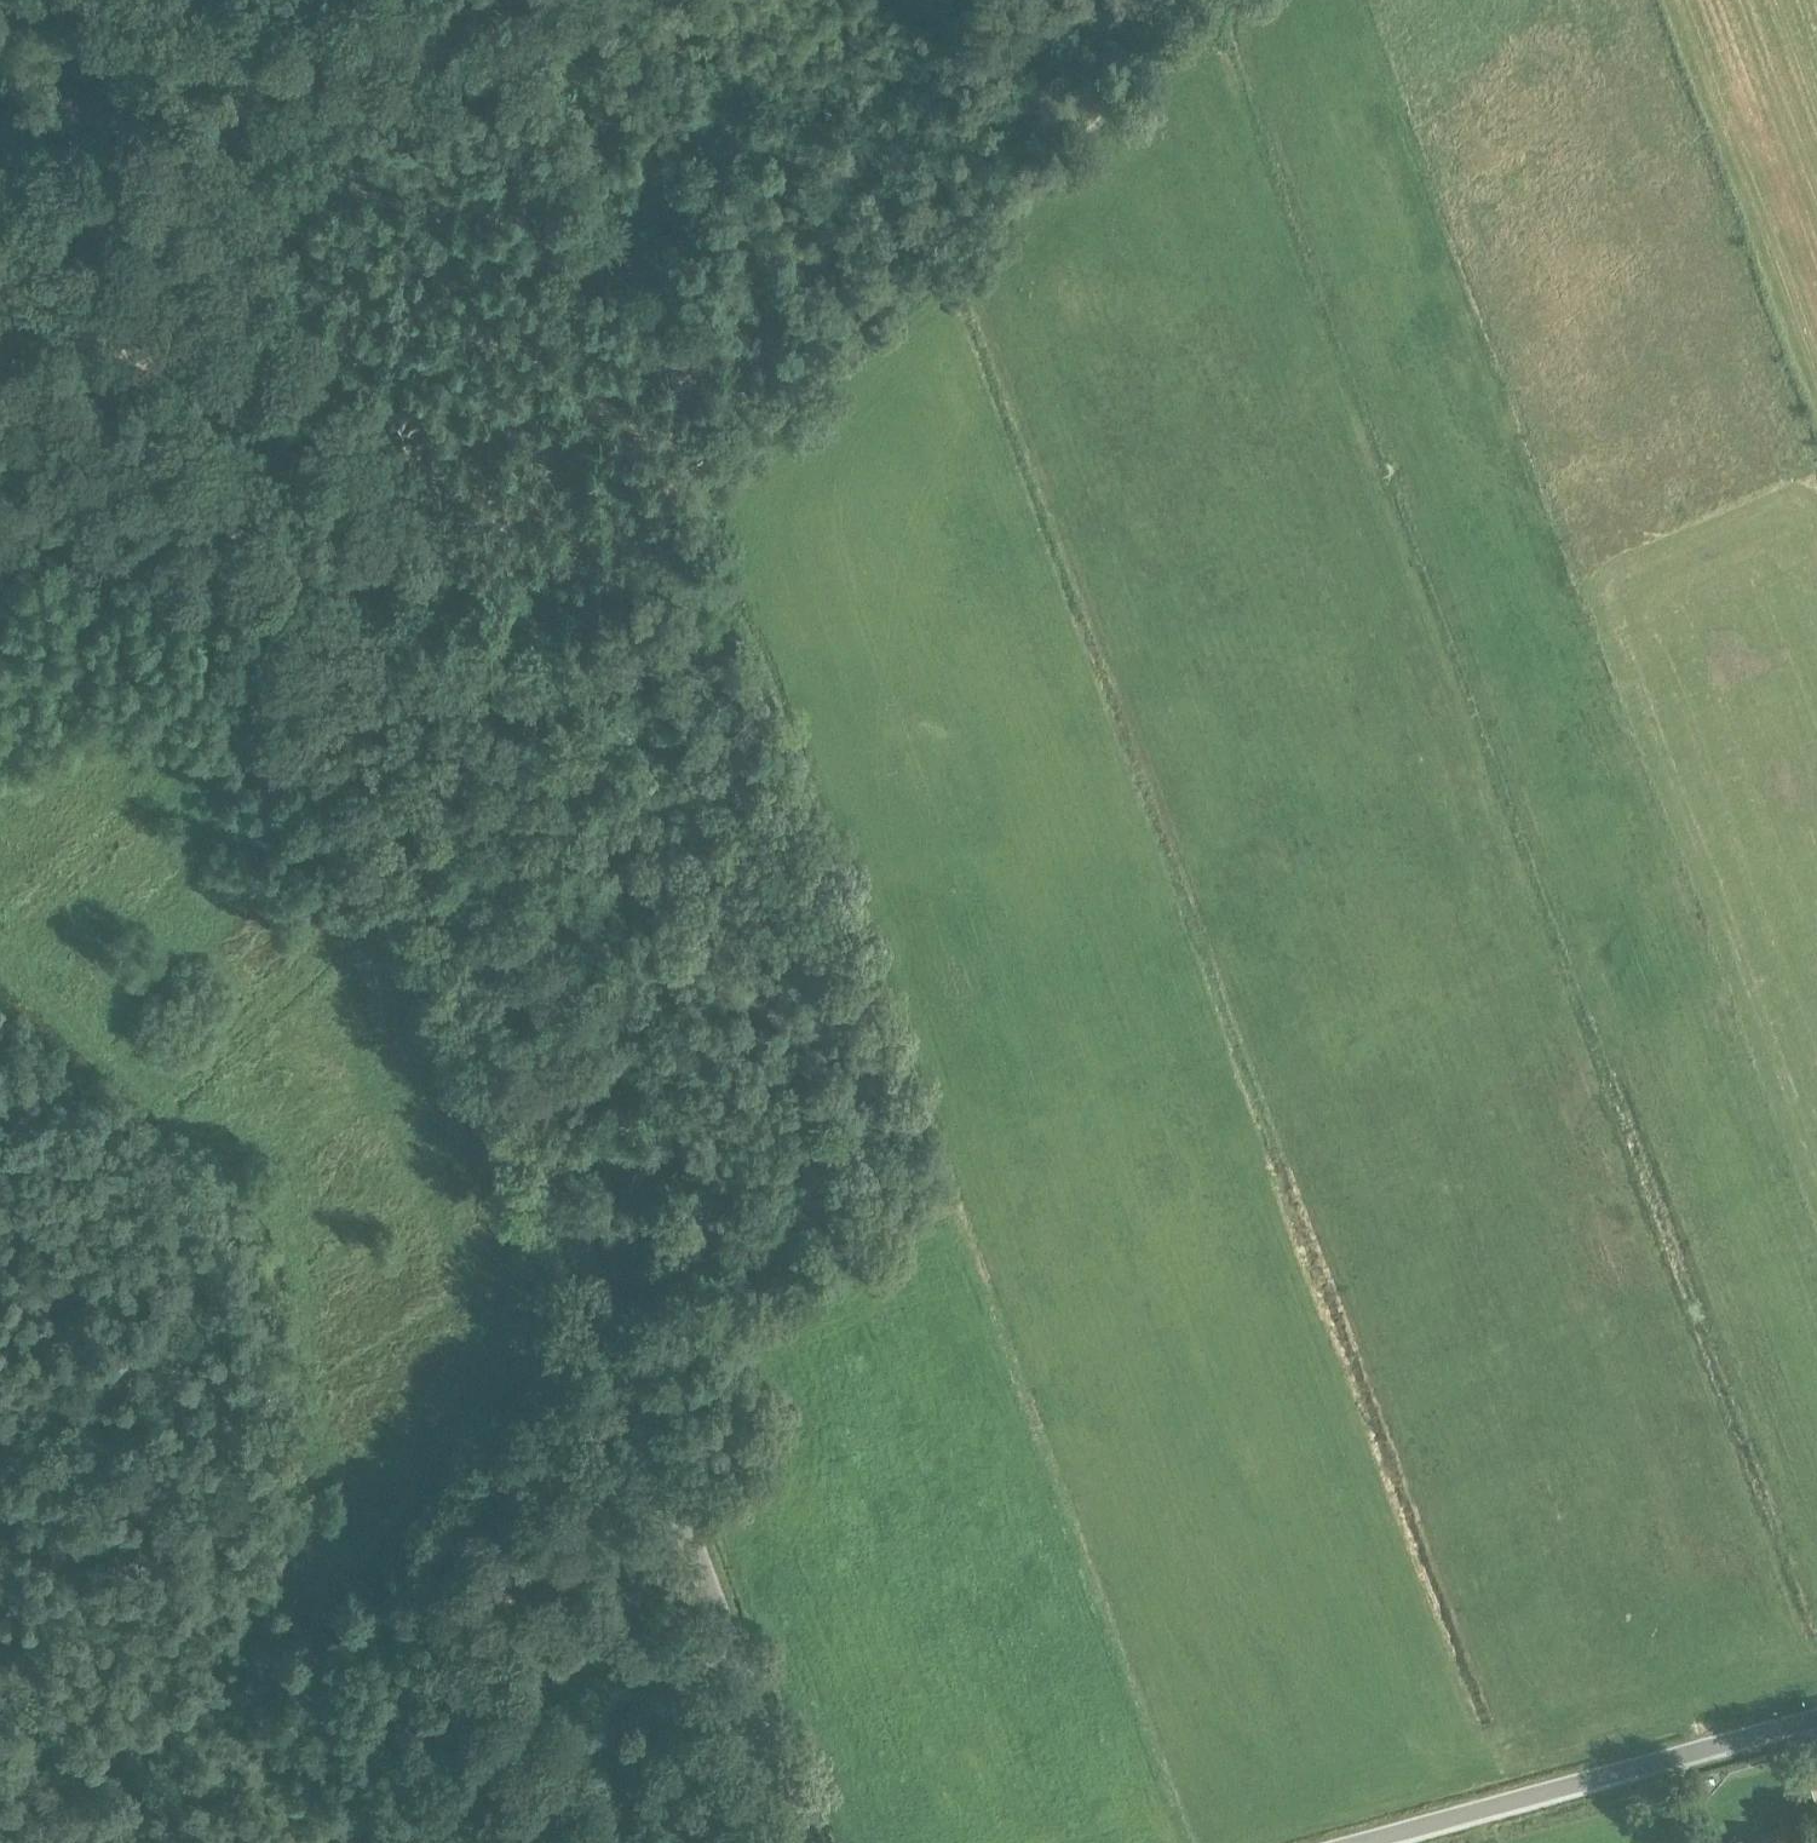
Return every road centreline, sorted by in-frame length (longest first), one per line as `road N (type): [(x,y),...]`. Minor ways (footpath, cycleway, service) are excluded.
road 1 (tertiary): [(808,1842),(310,518),(272,443),(207,366),(0,247)]
road 2 (unclassified): [(1358,1842),(1816,1715)]

